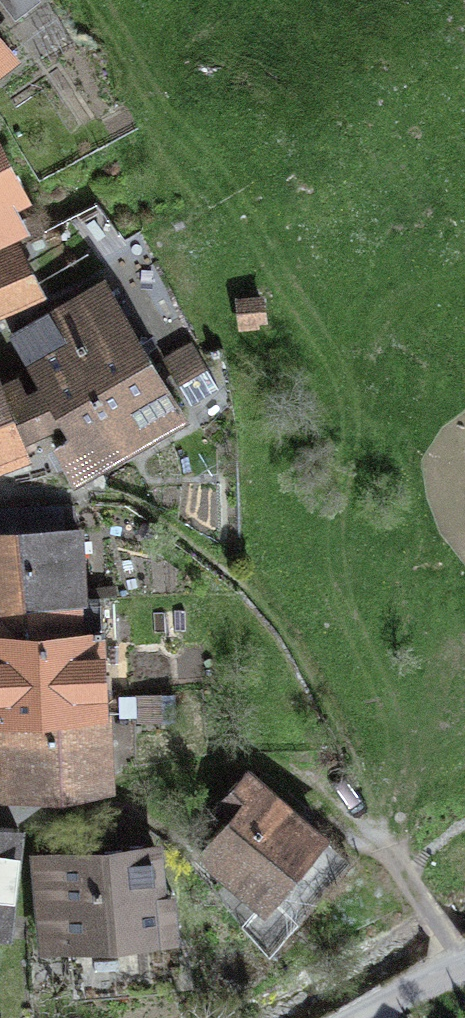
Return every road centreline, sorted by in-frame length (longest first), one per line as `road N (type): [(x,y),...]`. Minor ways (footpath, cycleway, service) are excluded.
road 1 (motorway): [(0,62),(464,152)]
road 2 (track): [(464,733),(425,794),(382,821)]

